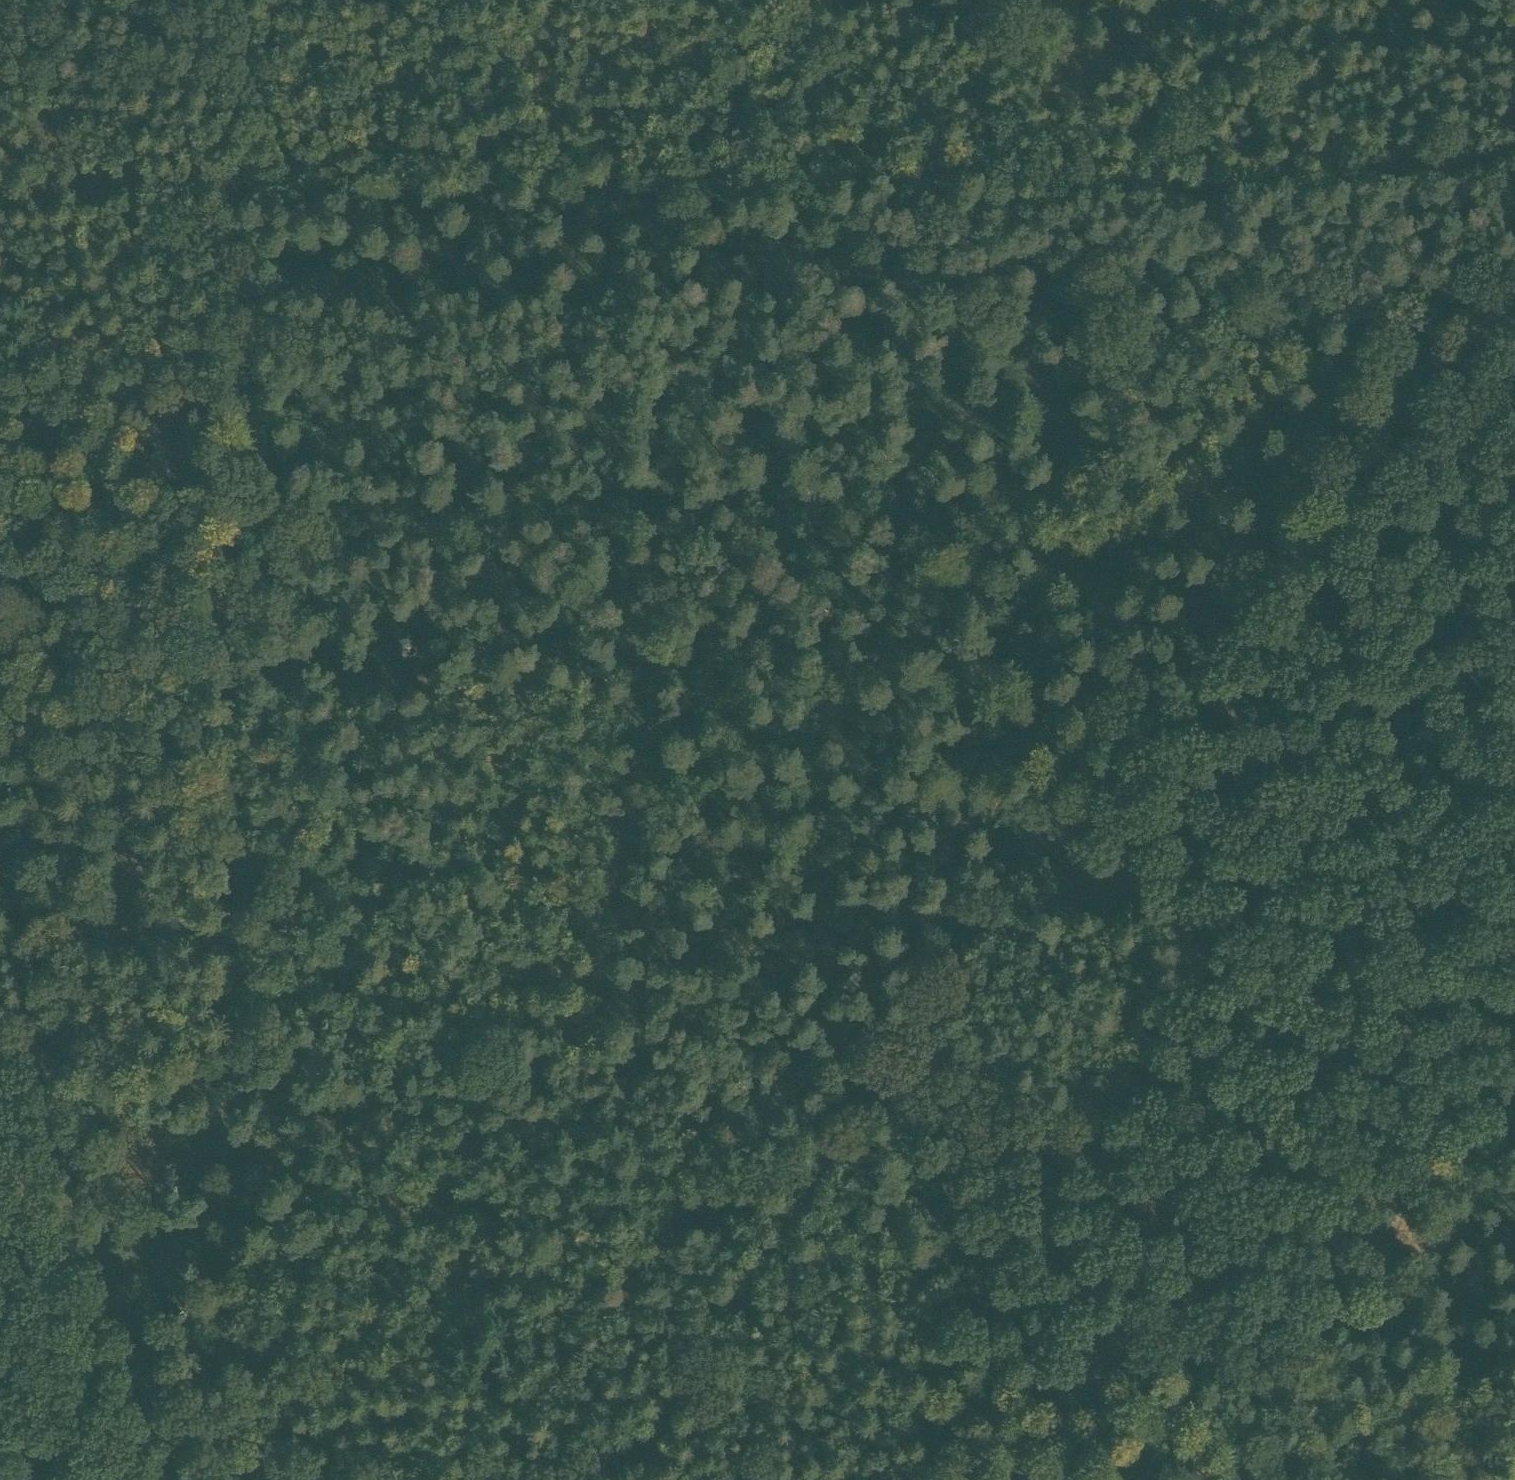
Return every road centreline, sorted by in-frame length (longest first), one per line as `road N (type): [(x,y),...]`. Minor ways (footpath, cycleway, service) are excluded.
road 1 (track): [(1514,304),(1346,500),(1272,563),(1180,658),(1044,827),(970,951),(855,1090),(785,1236),(703,1363),(611,1479)]
road 2 (track): [(229,1479),(221,1173),(234,0)]
road 3 (track): [(165,1479),(124,1393),(45,1137),(0,911)]
road 4 (track): [(1514,292),(1139,268),(1054,270)]

